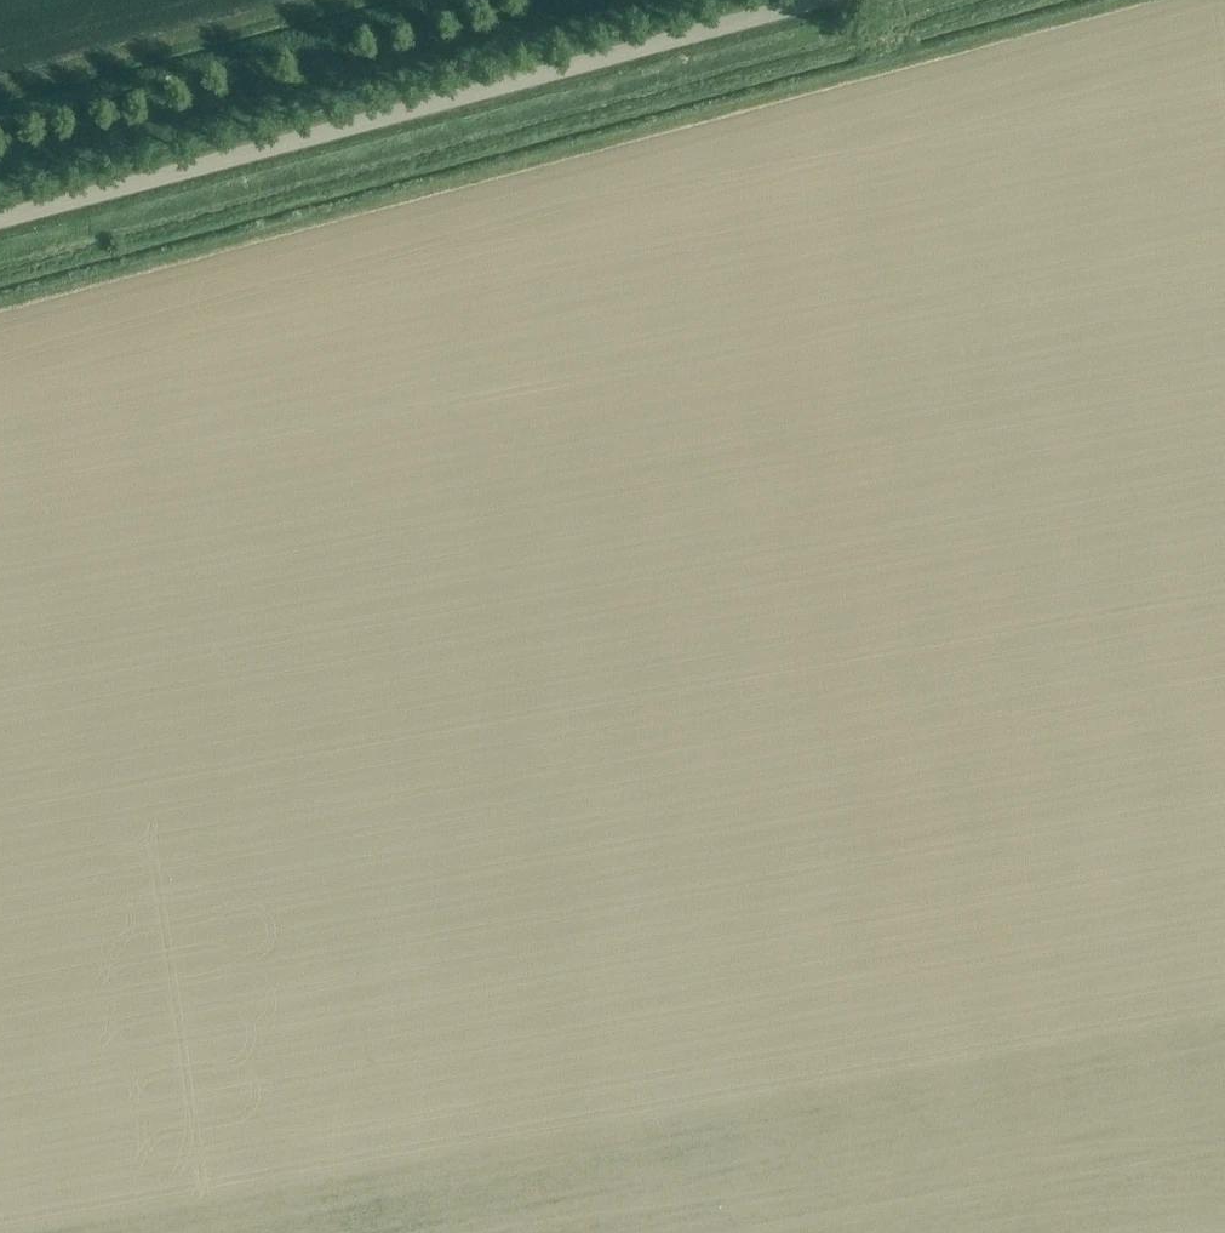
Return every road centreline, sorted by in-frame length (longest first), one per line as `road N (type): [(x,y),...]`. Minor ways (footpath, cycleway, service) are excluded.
road 1 (unclassified): [(0,226),(860,0)]

